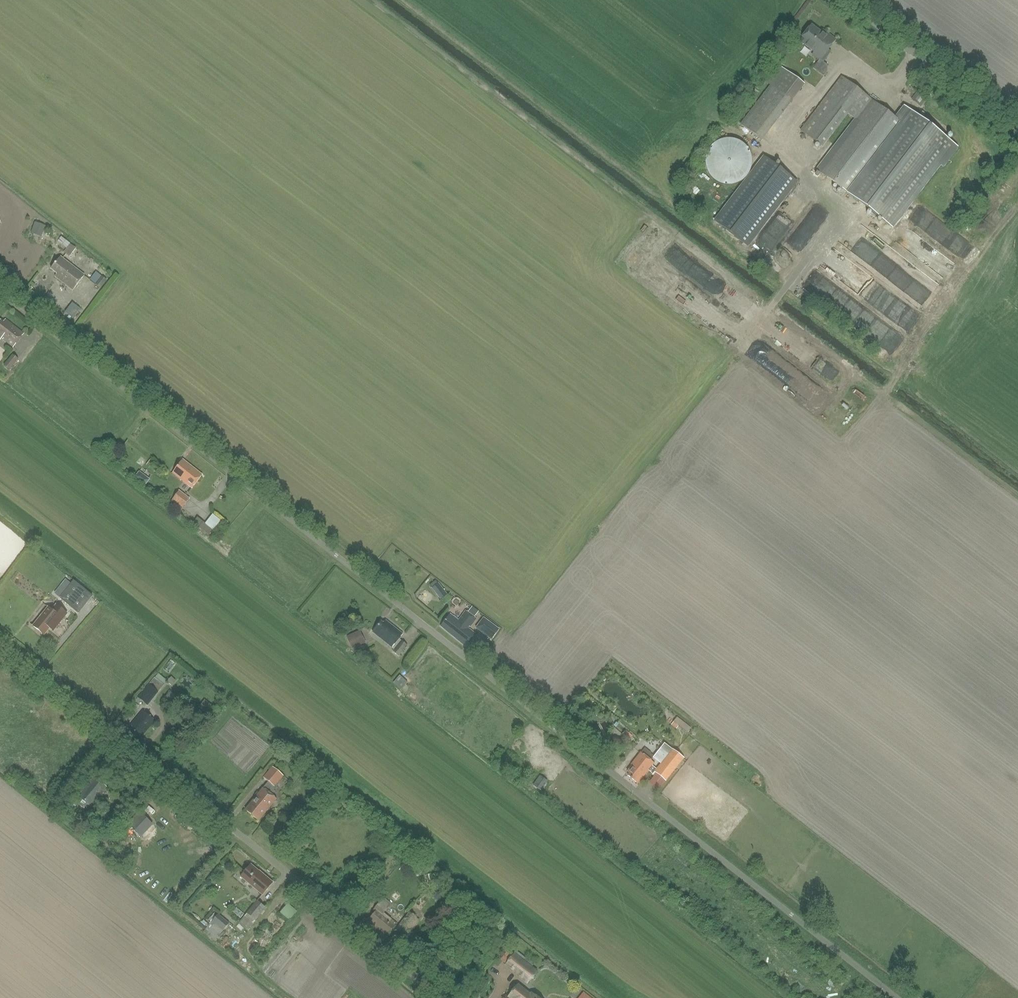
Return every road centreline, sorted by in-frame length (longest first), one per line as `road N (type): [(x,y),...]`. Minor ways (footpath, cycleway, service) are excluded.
road 1 (unclassified): [(895,997),(0,293)]
road 2 (unclassified): [(434,997),(0,640)]
road 3 (unclassified): [(1017,128),(847,0)]

